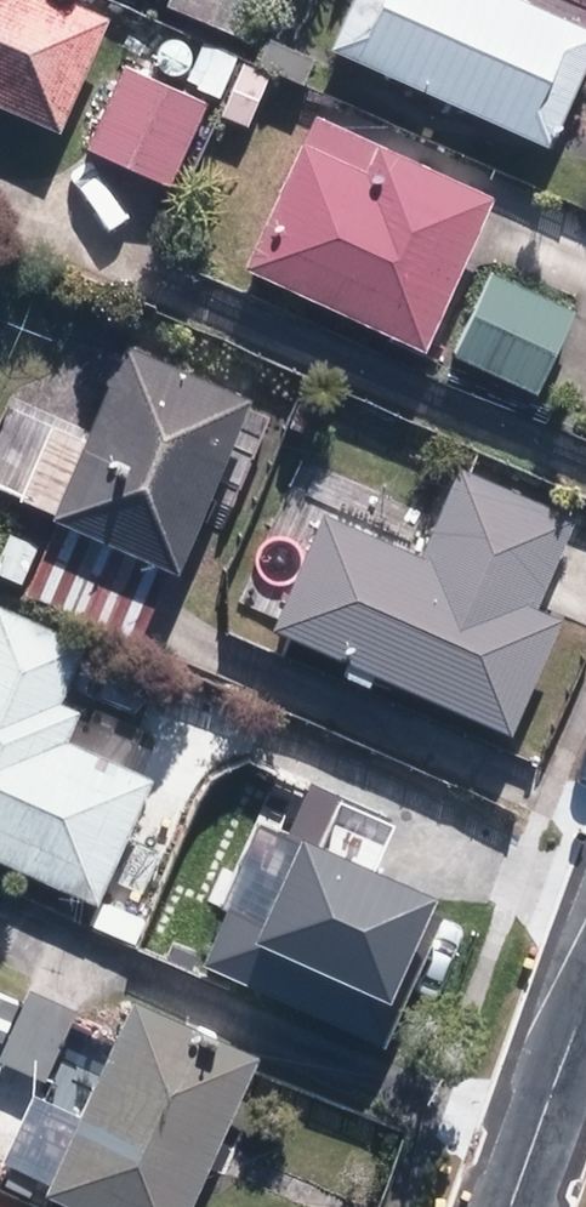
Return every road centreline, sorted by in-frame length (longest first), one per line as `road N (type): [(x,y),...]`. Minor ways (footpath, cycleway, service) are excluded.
road 1 (residential): [(585,1034),(521,1206)]

